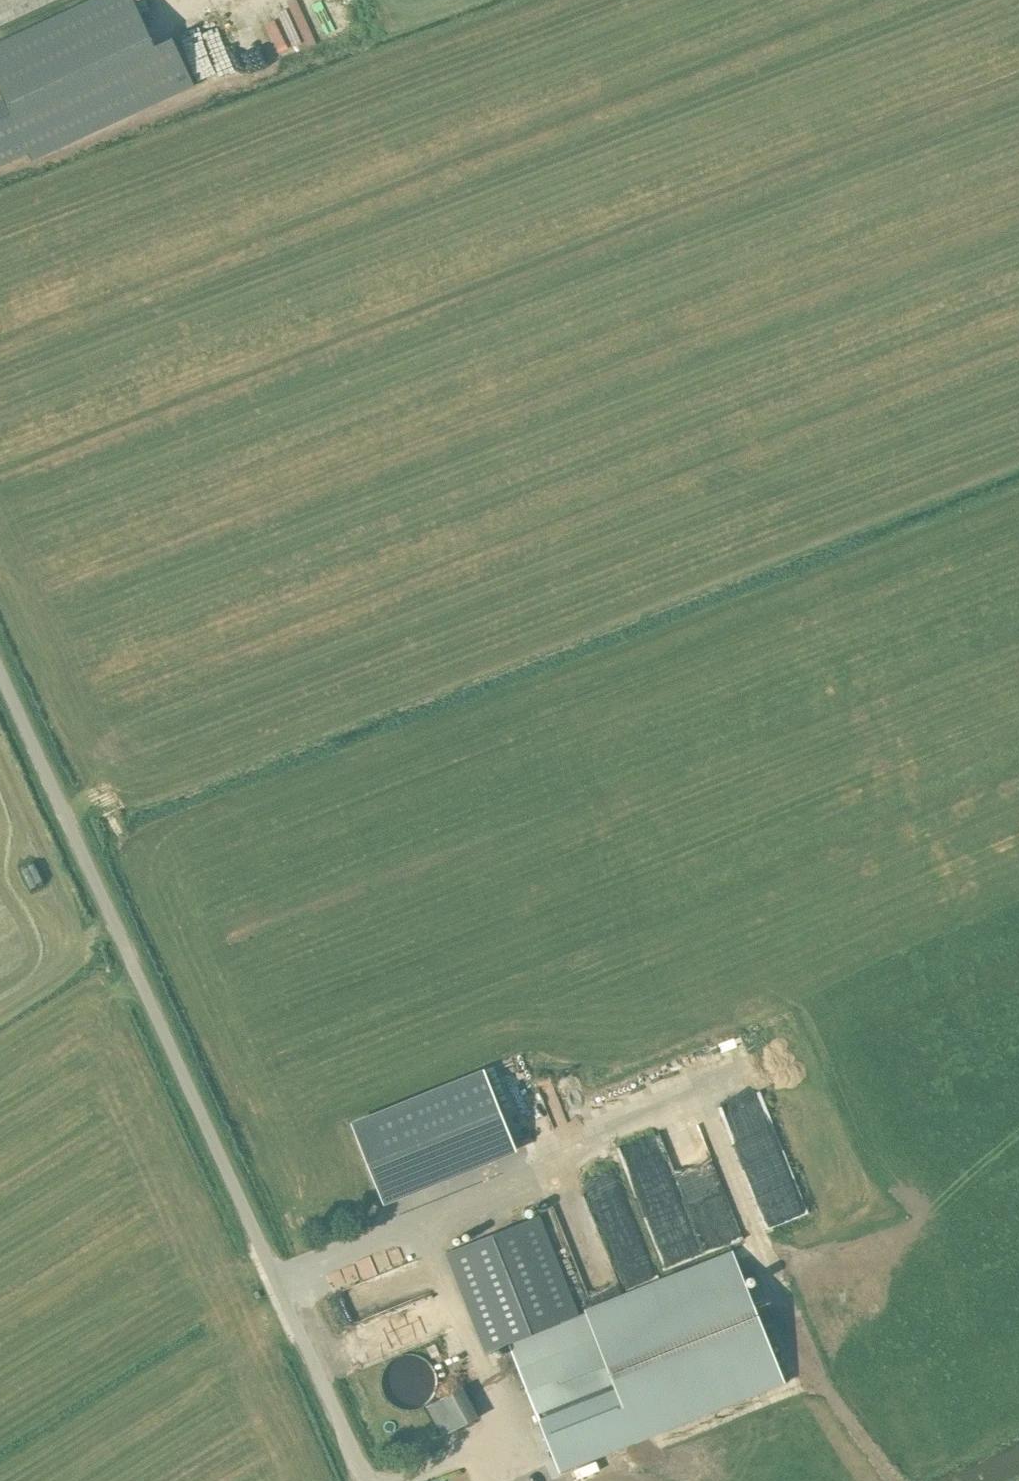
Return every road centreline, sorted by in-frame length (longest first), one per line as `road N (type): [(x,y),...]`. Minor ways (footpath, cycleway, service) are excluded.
road 1 (unclassified): [(358,1480),(0,683)]

